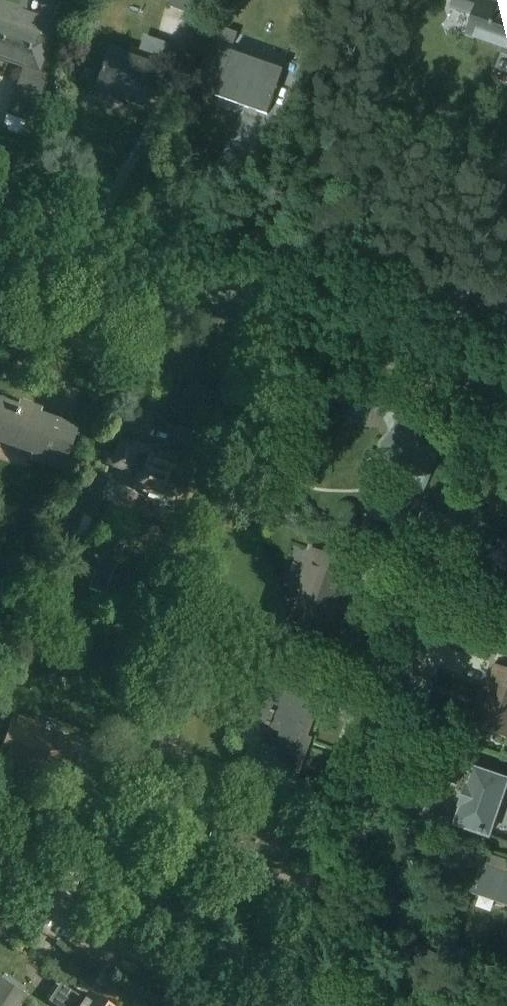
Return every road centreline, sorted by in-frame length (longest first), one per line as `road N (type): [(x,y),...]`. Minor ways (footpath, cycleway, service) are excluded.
road 1 (residential): [(288,1005),(506,426)]
road 2 (tertiary): [(506,384),(0,196)]
road 3 (residential): [(219,1005),(0,876)]

